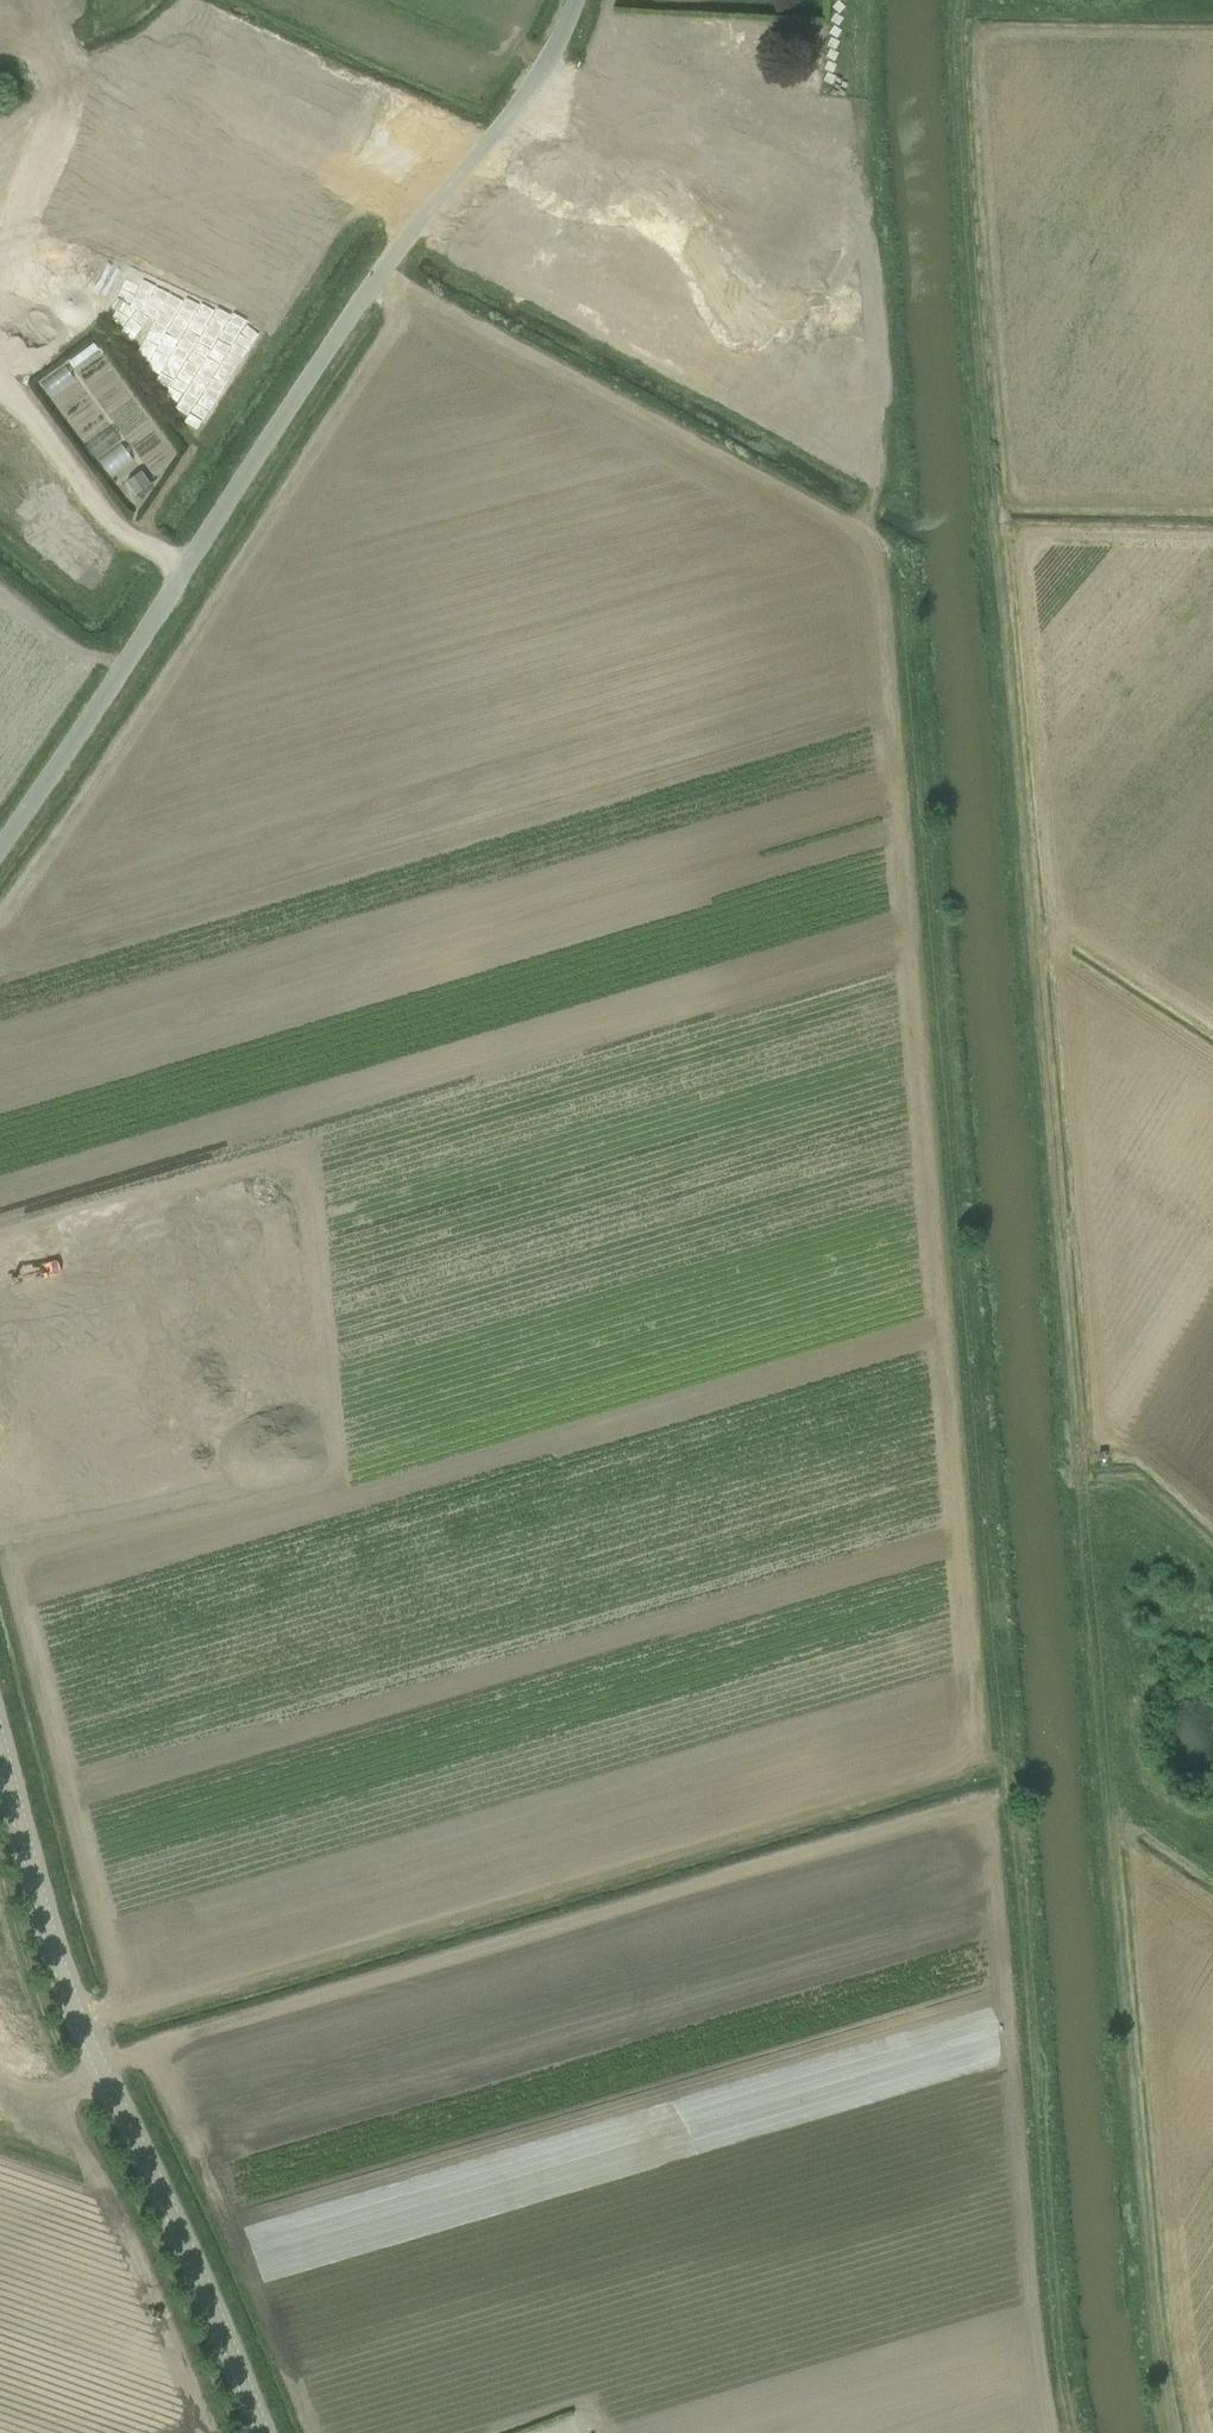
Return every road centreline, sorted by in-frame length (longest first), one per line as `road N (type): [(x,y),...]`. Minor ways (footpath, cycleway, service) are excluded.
road 1 (unclassified): [(576,0),(564,33),(376,274),(0,857)]
road 2 (unclassified): [(256,2432),(70,2008),(0,1756)]

